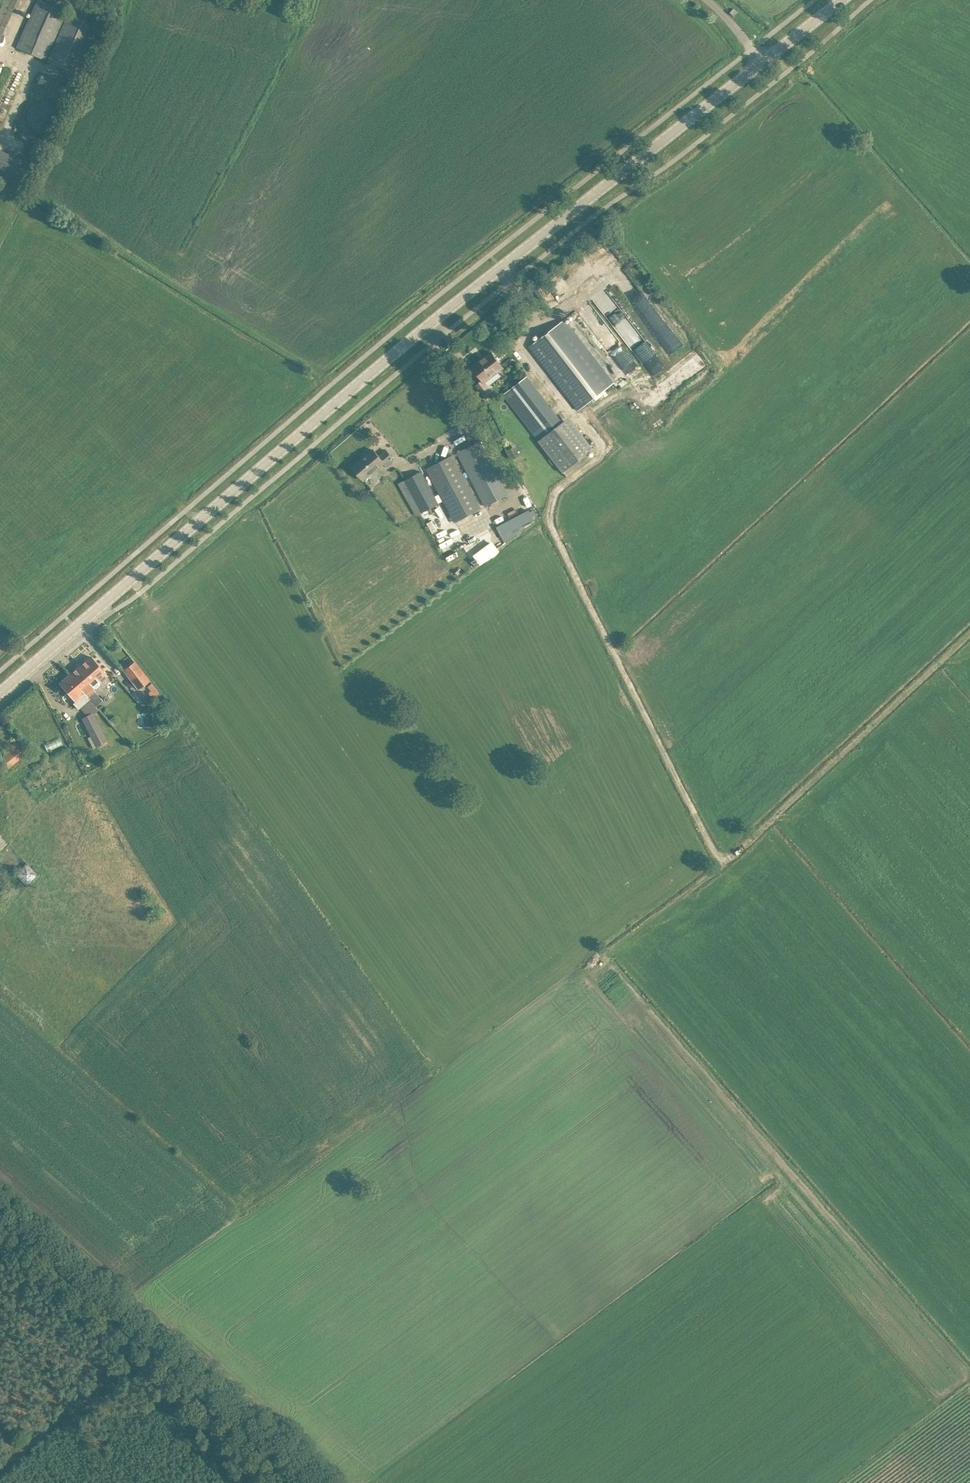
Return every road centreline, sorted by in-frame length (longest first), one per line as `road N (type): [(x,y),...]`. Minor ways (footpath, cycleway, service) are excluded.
road 1 (secondary): [(0,693),(426,327),(762,62)]
road 2 (unclassified): [(308,1482),(0,1214)]

